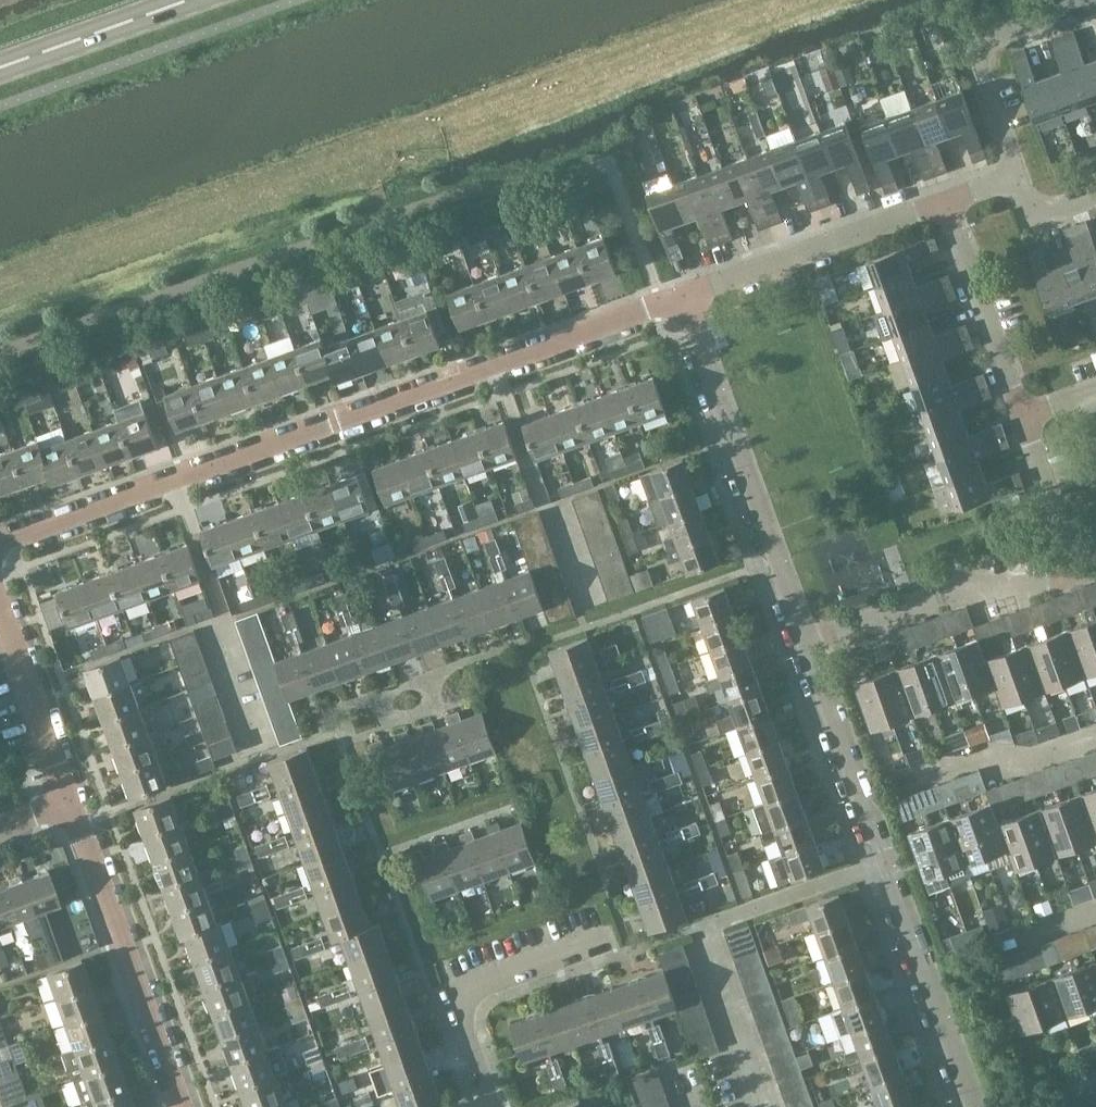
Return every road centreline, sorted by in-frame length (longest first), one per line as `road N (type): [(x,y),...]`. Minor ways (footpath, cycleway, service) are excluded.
road 1 (residential): [(0,542),(678,298)]
road 2 (residential): [(968,1106),(808,646)]
road 3 (residential): [(808,646),(678,298)]
road 4 (residential): [(180,1106),(70,804)]
road 5 (residential): [(678,298),(948,201)]
road 6 (residential): [(493,1106),(455,991),(604,936)]
road 7 (residential): [(808,646),(941,596),(1072,571)]
road 8 (residential): [(1018,177),(974,53),(1095,9)]
road 9 (residential): [(1021,410),(948,201)]
road 10 (residential): [(70,804),(0,598)]
road 11 (residential): [(897,784),(986,755),(1018,763),(1095,735)]
road 12 (primary): [(0,66),(184,0)]
road 13 (residential): [(1072,571),(1021,410)]

